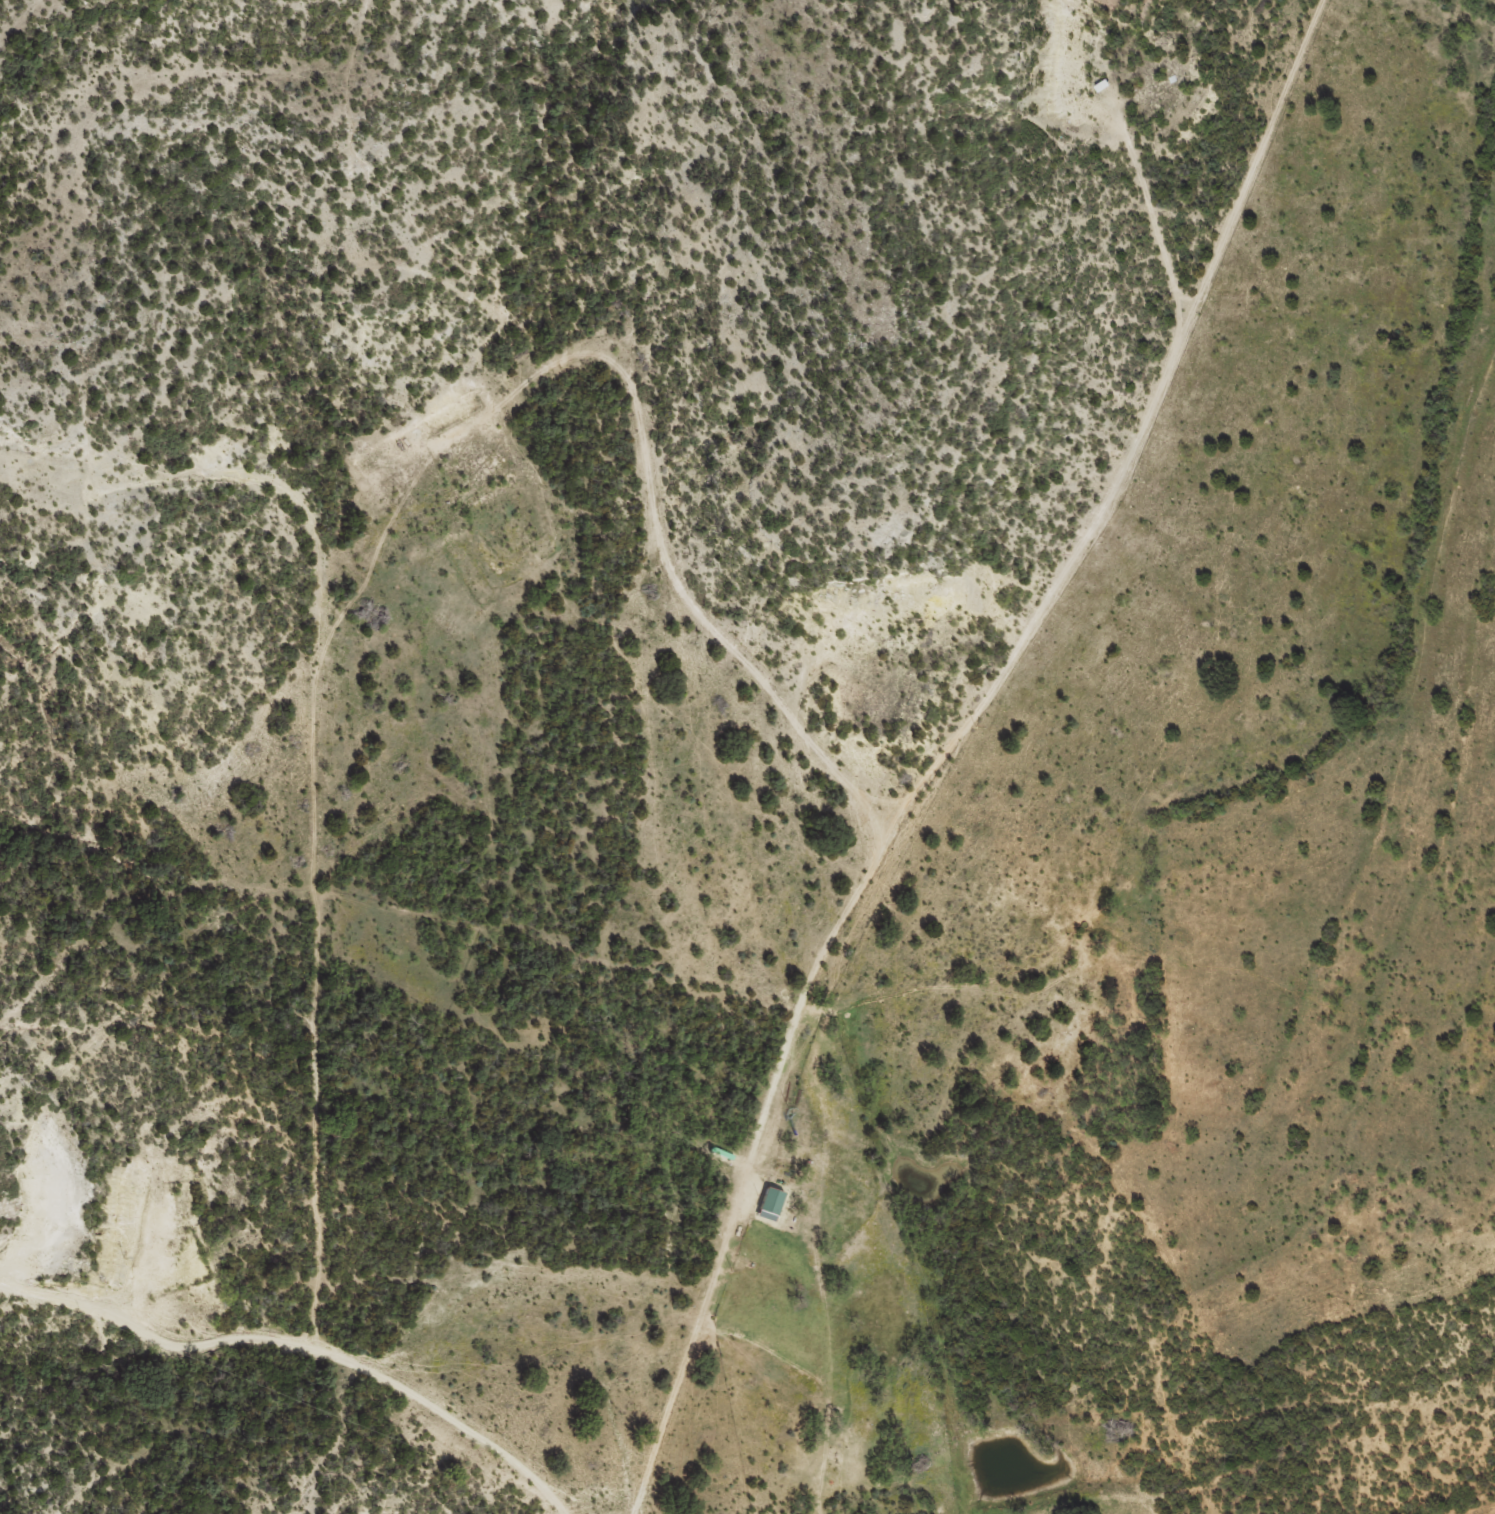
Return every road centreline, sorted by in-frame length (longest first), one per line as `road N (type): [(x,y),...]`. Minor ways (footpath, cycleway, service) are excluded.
road 1 (residential): [(1369,0),(836,993),(840,1179),(825,1462),(811,1513)]
road 2 (residential): [(303,1371),(319,1341),(329,599),(299,549),(228,483),(103,483)]
road 3 (residential): [(526,1513),(489,1477),(303,1371),(88,1305),(0,1288)]

